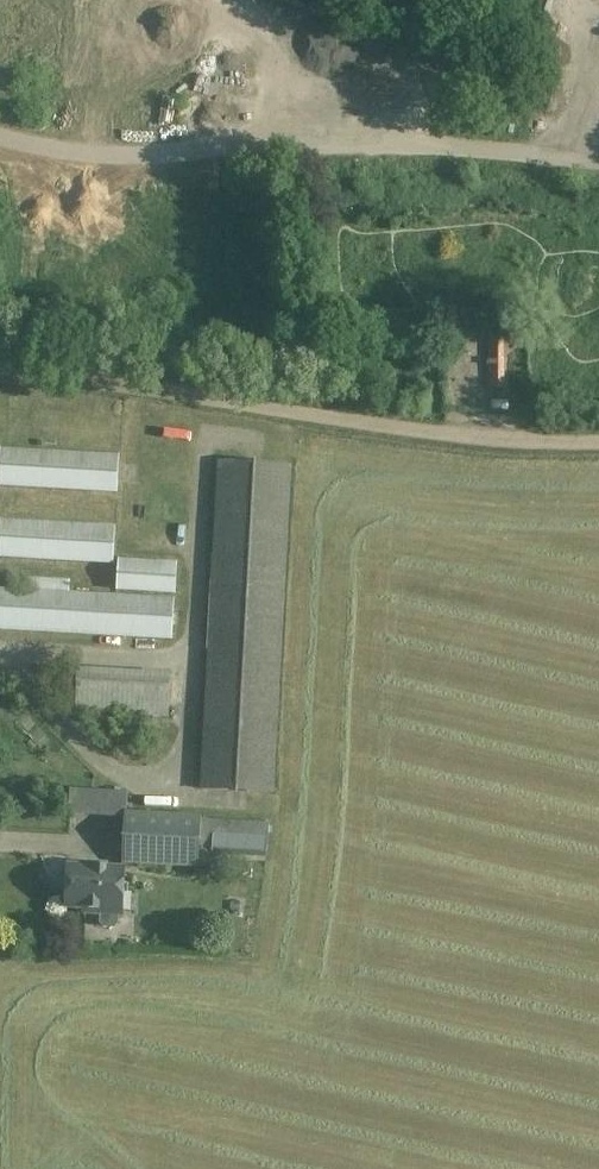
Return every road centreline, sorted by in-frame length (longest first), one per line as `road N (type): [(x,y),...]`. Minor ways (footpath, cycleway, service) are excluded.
road 1 (track): [(0,378),(433,434),(598,445)]

